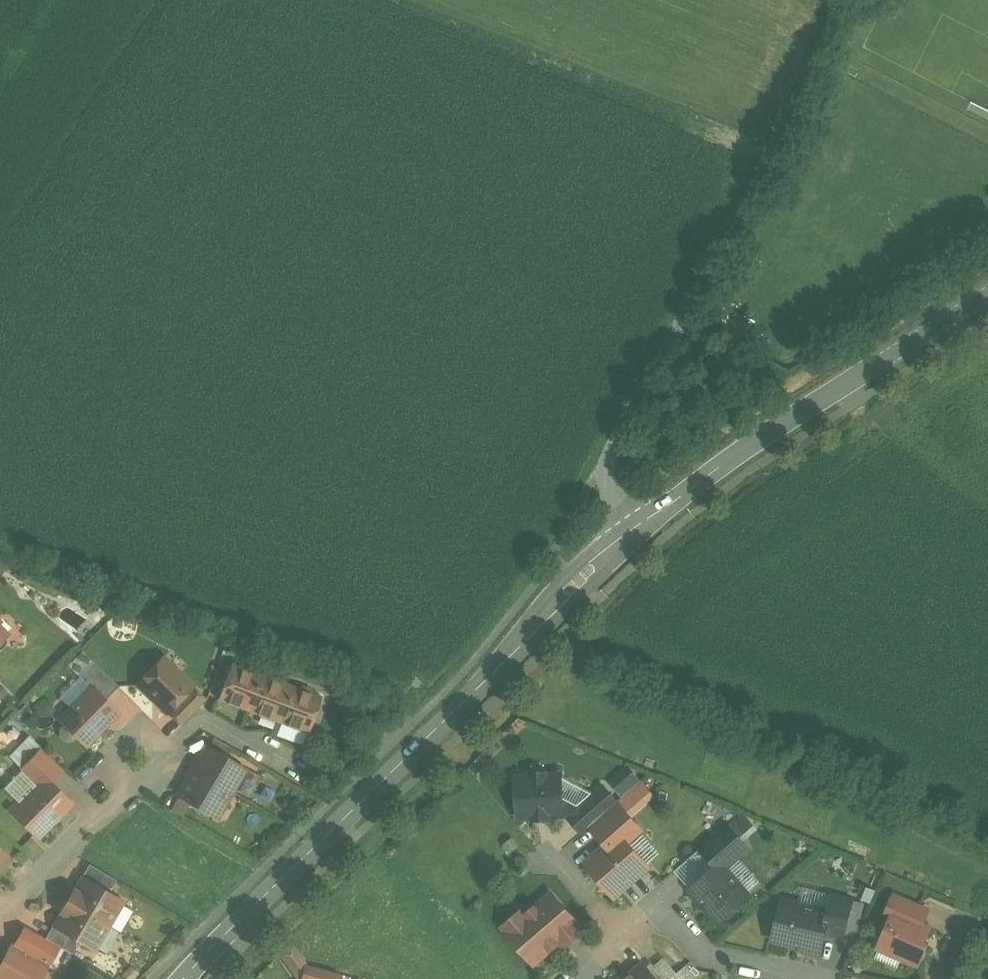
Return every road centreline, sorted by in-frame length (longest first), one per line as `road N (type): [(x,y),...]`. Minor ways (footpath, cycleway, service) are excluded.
road 1 (secondary): [(177,978),(650,518),(987,285)]
road 2 (residential): [(0,900),(156,733)]
road 3 (residential): [(624,935),(663,904),(710,957),(806,978)]

